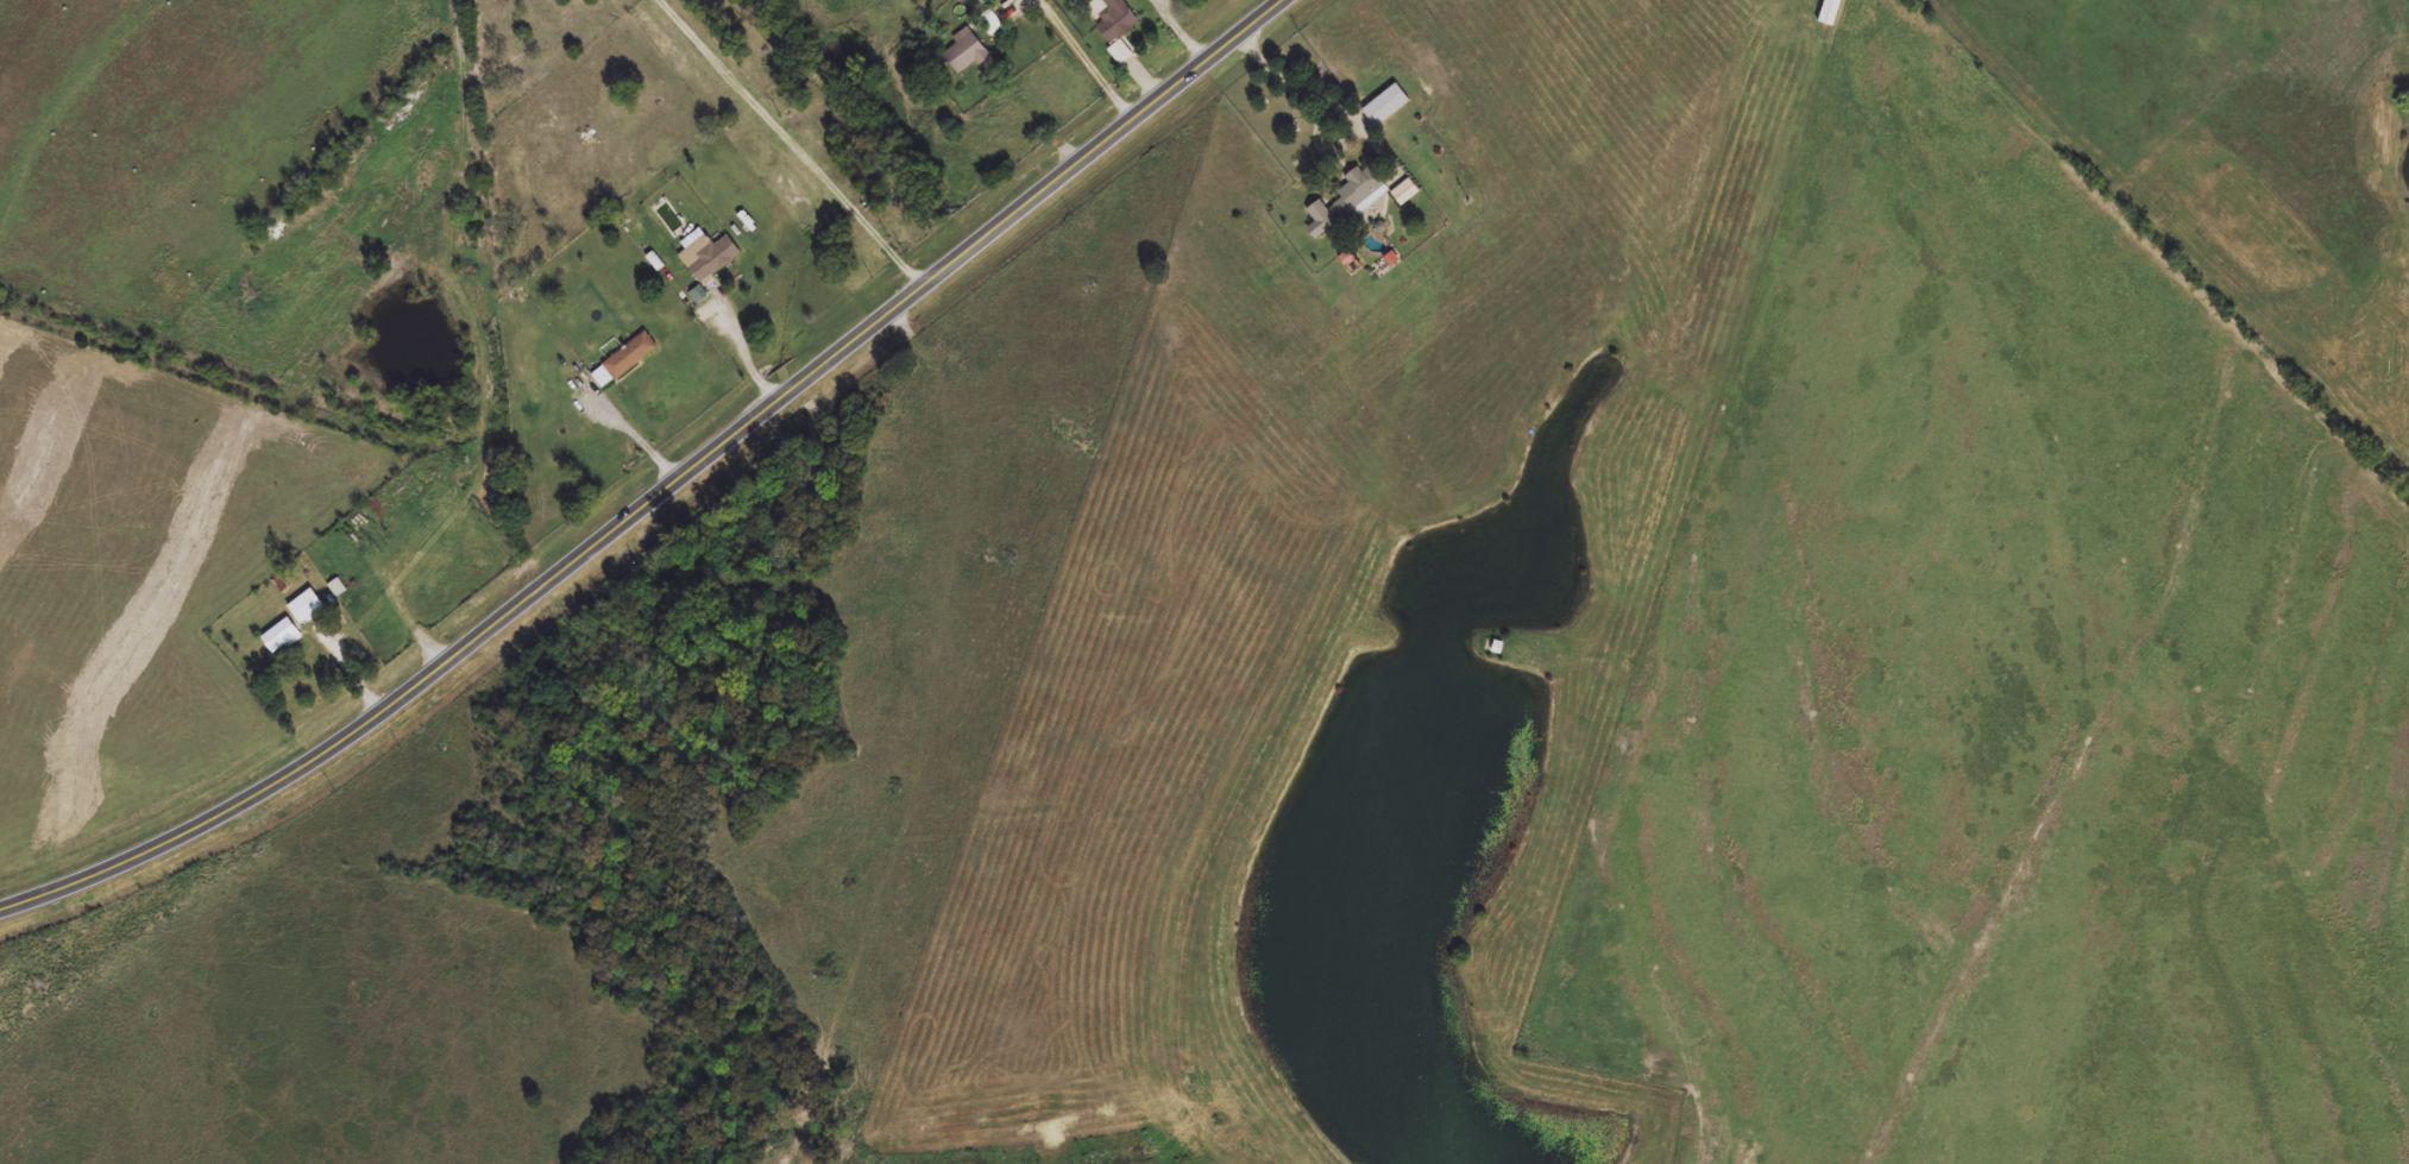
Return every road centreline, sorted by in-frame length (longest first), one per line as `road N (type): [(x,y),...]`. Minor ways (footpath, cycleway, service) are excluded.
road 1 (tertiary): [(0,909),(201,822),(379,713),(1279,0)]

